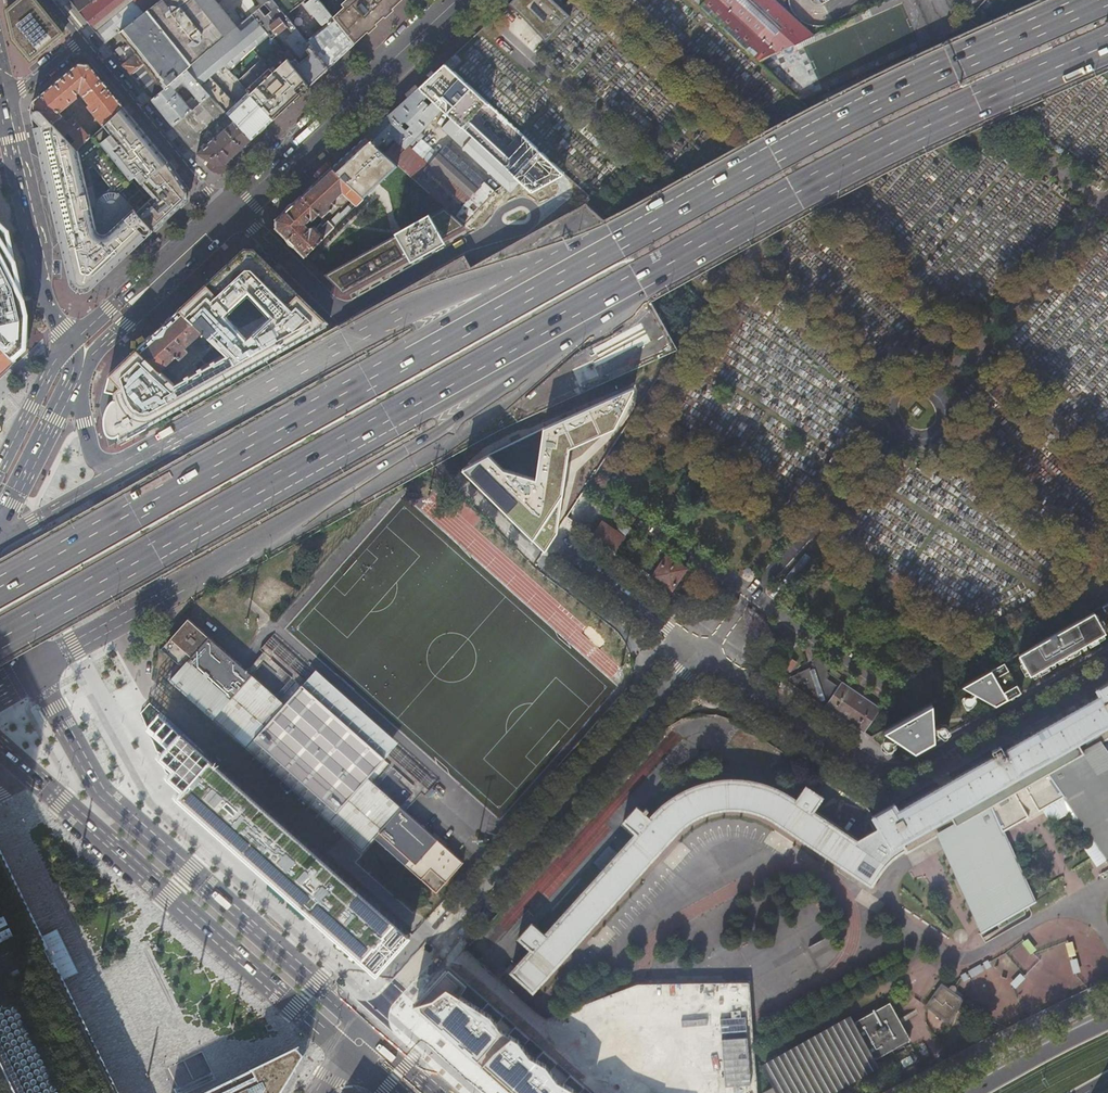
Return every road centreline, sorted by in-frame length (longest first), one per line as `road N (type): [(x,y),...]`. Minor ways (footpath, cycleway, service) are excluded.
road 1 (trunk): [(657,220),(0,587)]
road 2 (trunk): [(0,638),(648,278)]
road 3 (trunk): [(40,667),(438,430),(648,278)]
road 4 (trunk): [(657,220),(432,299),(119,471)]
road 5 (trunk): [(648,278),(827,177),(1107,48)]
road 6 (residential): [(368,1026),(459,913),(699,654)]
road 7 (primary): [(368,1026),(105,790),(40,667)]
road 8 (trunk): [(1093,0),(805,137),(657,220)]
road 9 (residential): [(699,654),(892,778),(1107,657)]
road 10 (primary): [(0,734),(351,1054)]
road 11 (secondary): [(455,0),(230,210)]
road 12 (primary): [(66,342),(43,294),(6,102)]
road 13 (residential): [(84,40),(206,193),(230,210)]
road 14 (primary): [(0,522),(75,377)]
road 15 (residential): [(572,555),(699,654)]
road 16 (residential): [(343,316),(230,210)]
road 17 (primary): [(1107,1021),(972,1092)]
road 18 (secondary): [(66,342),(0,464)]
road 19 (trunk): [(119,471),(0,533)]

